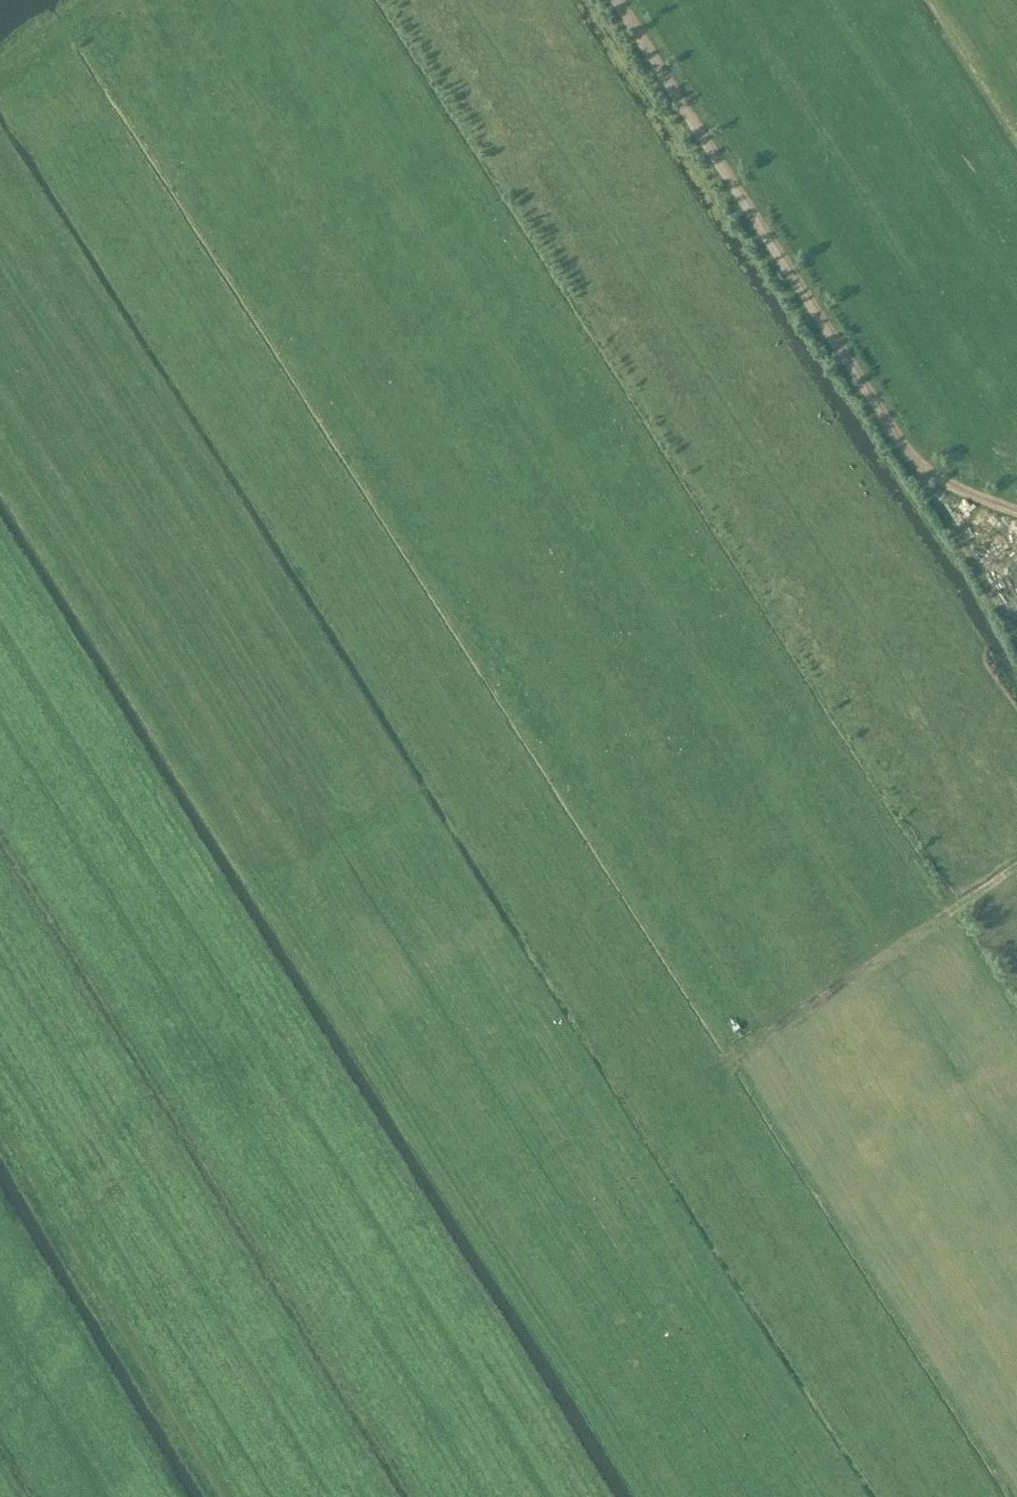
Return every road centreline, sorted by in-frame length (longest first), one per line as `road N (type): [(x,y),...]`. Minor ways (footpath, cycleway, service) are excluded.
road 1 (track): [(649,1496),(0,451)]
road 2 (track): [(1016,517),(918,467),(613,0)]
road 3 (track): [(228,1496),(0,1120)]

